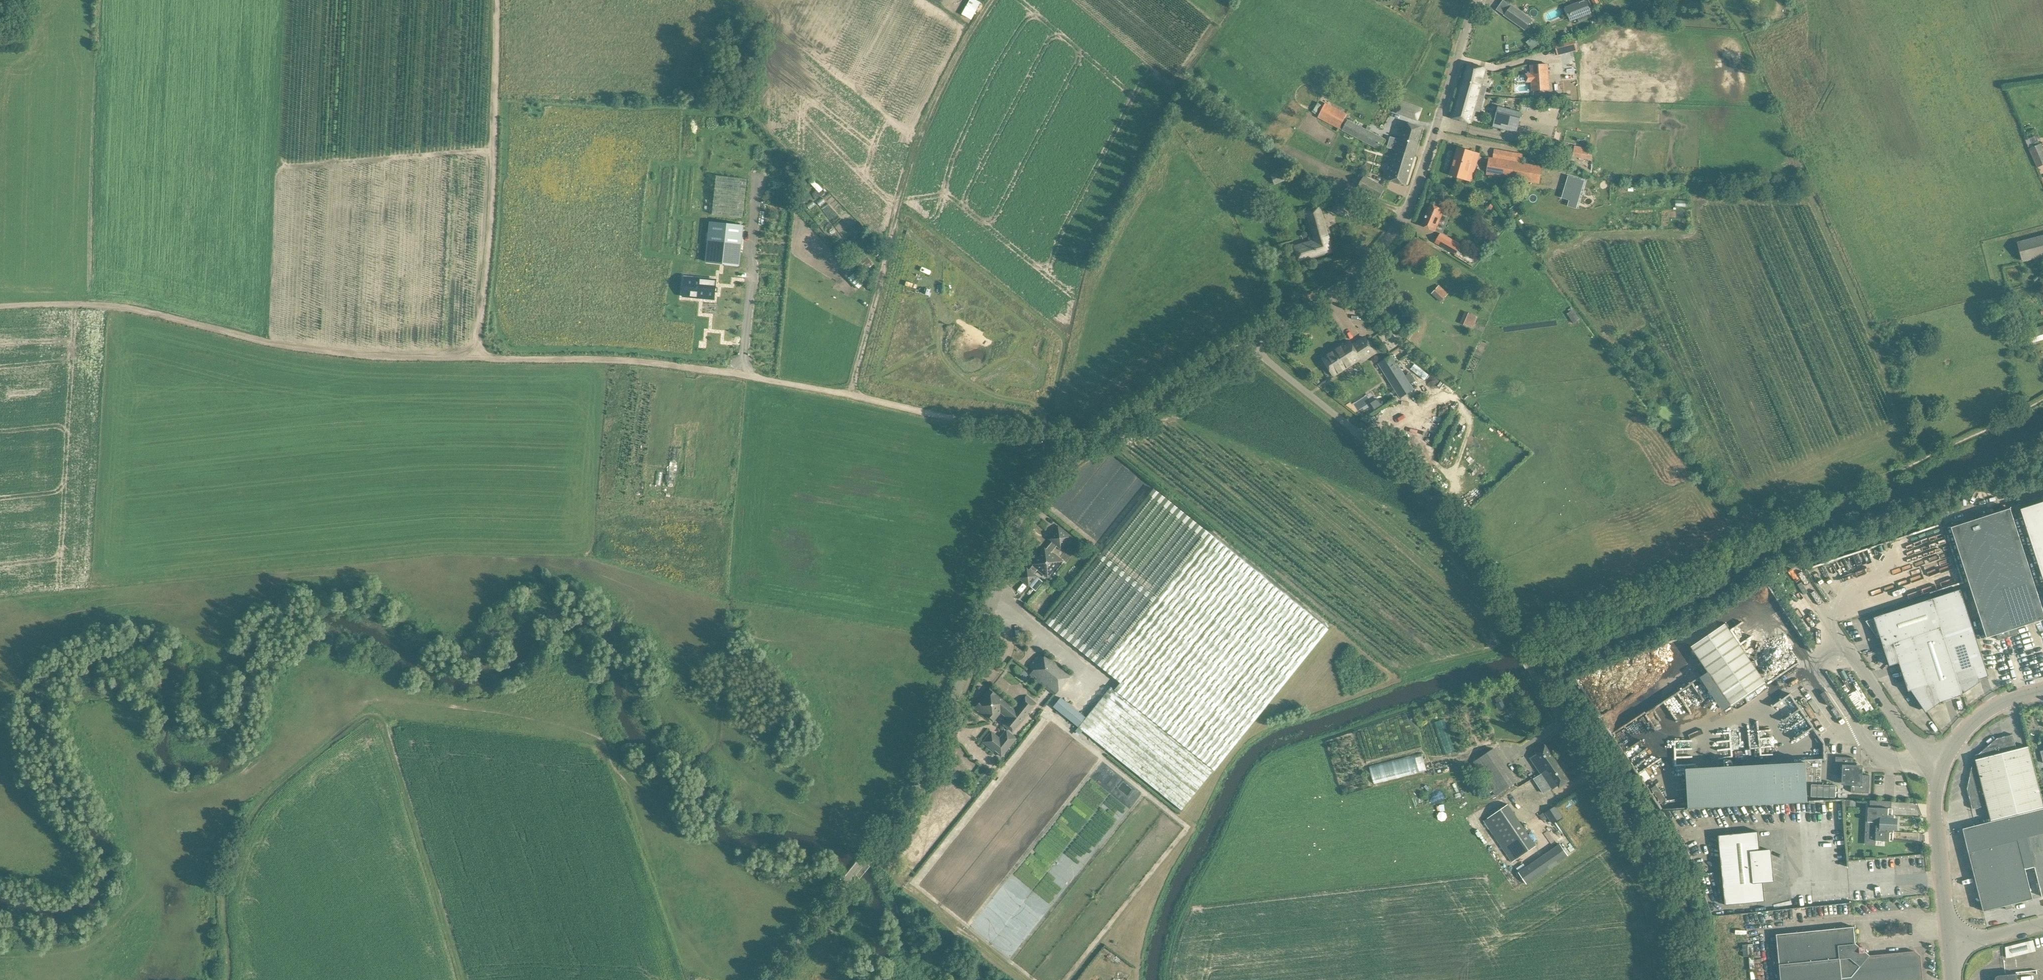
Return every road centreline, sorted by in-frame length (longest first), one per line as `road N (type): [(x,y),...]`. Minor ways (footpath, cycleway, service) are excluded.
road 1 (unclassified): [(769,979),(922,779),(1034,494),(1077,453),(1251,342)]
road 2 (track): [(1091,444),(702,369),(477,358)]
road 3 (track): [(477,358),(297,348),(102,306),(0,307)]
road 4 (unclassified): [(1532,671),(1438,509),(1251,342)]
road 5 (unclassified): [(1251,342),(1329,295),(1396,228),(1477,0)]
road 6 (track): [(992,0),(916,153),(849,395)]
road 7 (track): [(477,358),(493,210),(497,0)]
road 8 (track): [(1532,671),(1669,883),(1687,979)]
road 9 (track): [(461,979),(378,719)]
road 10 (unclassified): [(1943,766),(1909,739),(1797,574)]
road 11 (track): [(227,979),(229,864),(268,797)]
road 12 (unclassified): [(1949,946),(1937,826),(1943,766)]
road 13 (track): [(268,797),(333,741),(367,717),(378,719)]
road 14 (unclassified): [(1943,766),(1982,715),(2042,690)]

